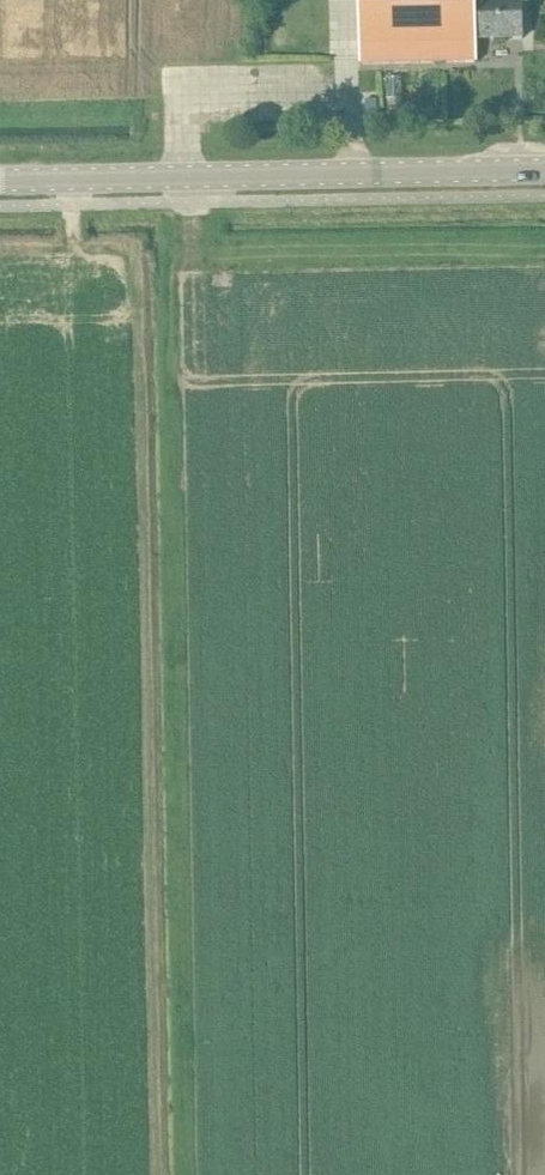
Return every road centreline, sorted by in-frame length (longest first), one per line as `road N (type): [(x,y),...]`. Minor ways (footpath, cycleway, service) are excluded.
road 1 (tertiary): [(544,170),(0,181)]
road 2 (track): [(185,177),(184,86),(353,84)]

